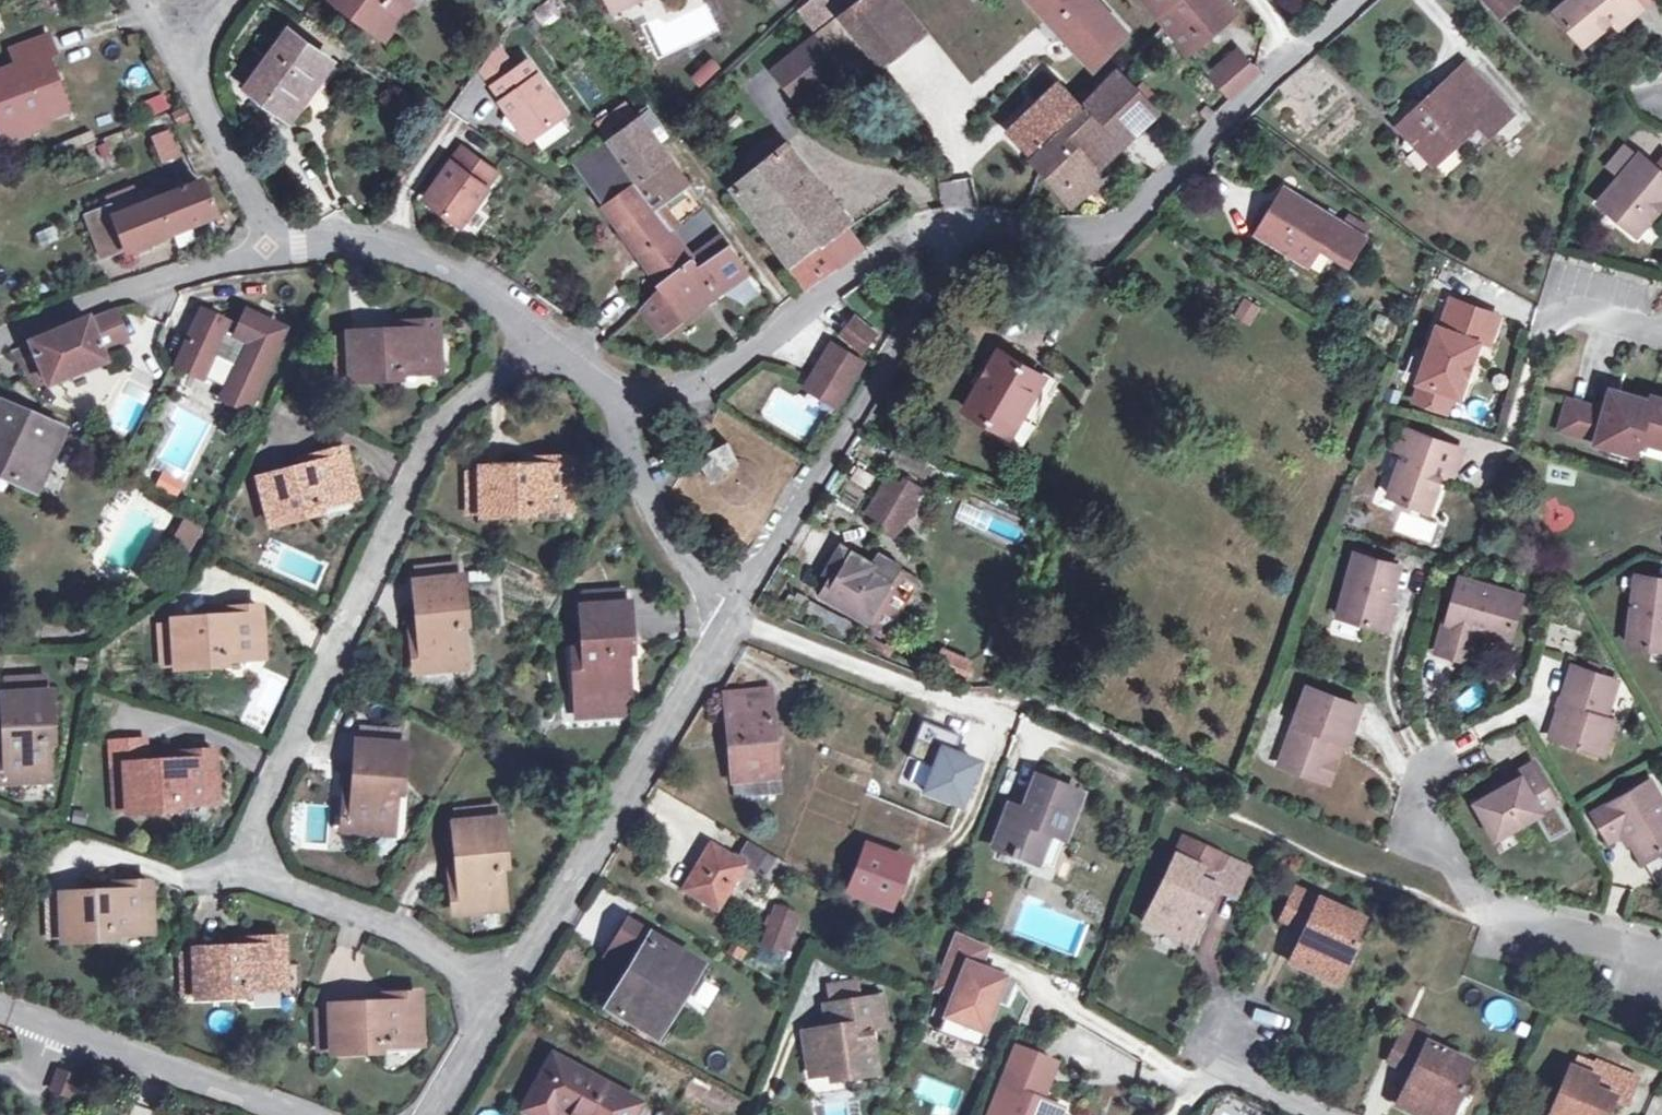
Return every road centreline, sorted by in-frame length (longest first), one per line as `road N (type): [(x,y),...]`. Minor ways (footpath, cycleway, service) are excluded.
road 1 (residential): [(516,960),(493,981),(292,889),(259,865),(251,825),(256,776),(431,435),(534,331)]
road 2 (residential): [(949,224),(1035,233),(1113,217),(1347,0)]
road 3 (residential): [(949,224),(924,288),(723,612)]
road 4 (residential): [(723,612),(516,960)]
road 5 (residential): [(613,404),(688,392),(896,238),(949,224)]
road 6 (residential): [(1426,764),(1412,813),(1422,844),(1503,918),(1661,953)]
road 7 (residential): [(0,342),(94,304),(273,250)]
road 8 (residential): [(273,250),(395,247),(488,288),(534,331)]
road 9 (residential): [(46,1023),(285,1114)]
road 10 (residential): [(723,612),(663,539),(613,404)]
road 11 (residential): [(924,693),(723,612)]
road 12 (residential): [(273,250),(184,57)]
road 13 (residential): [(516,960),(418,1114)]
road 14 (residential): [(1170,1114),(1201,1068),(1316,1114)]

